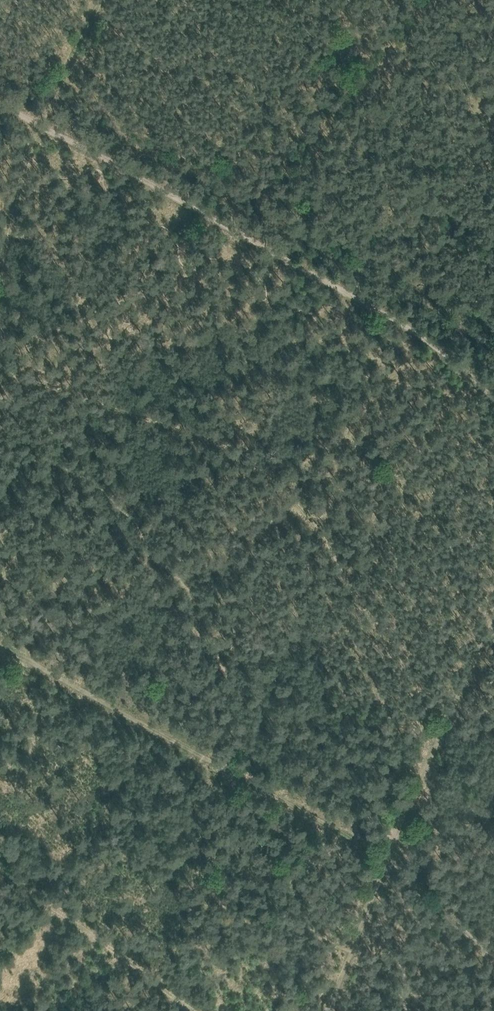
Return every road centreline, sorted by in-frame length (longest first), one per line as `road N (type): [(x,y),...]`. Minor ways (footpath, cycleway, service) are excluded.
road 1 (track): [(0,366),(190,430),(264,470),(317,530),(446,724),(493,620)]
road 2 (track): [(0,100),(417,330),(493,400)]
road 3 (track): [(389,861),(0,648)]
road 4 (track): [(329,1010),(389,861)]
road 5 (track): [(37,120),(0,268)]
road 6 (track): [(446,724),(389,861)]

